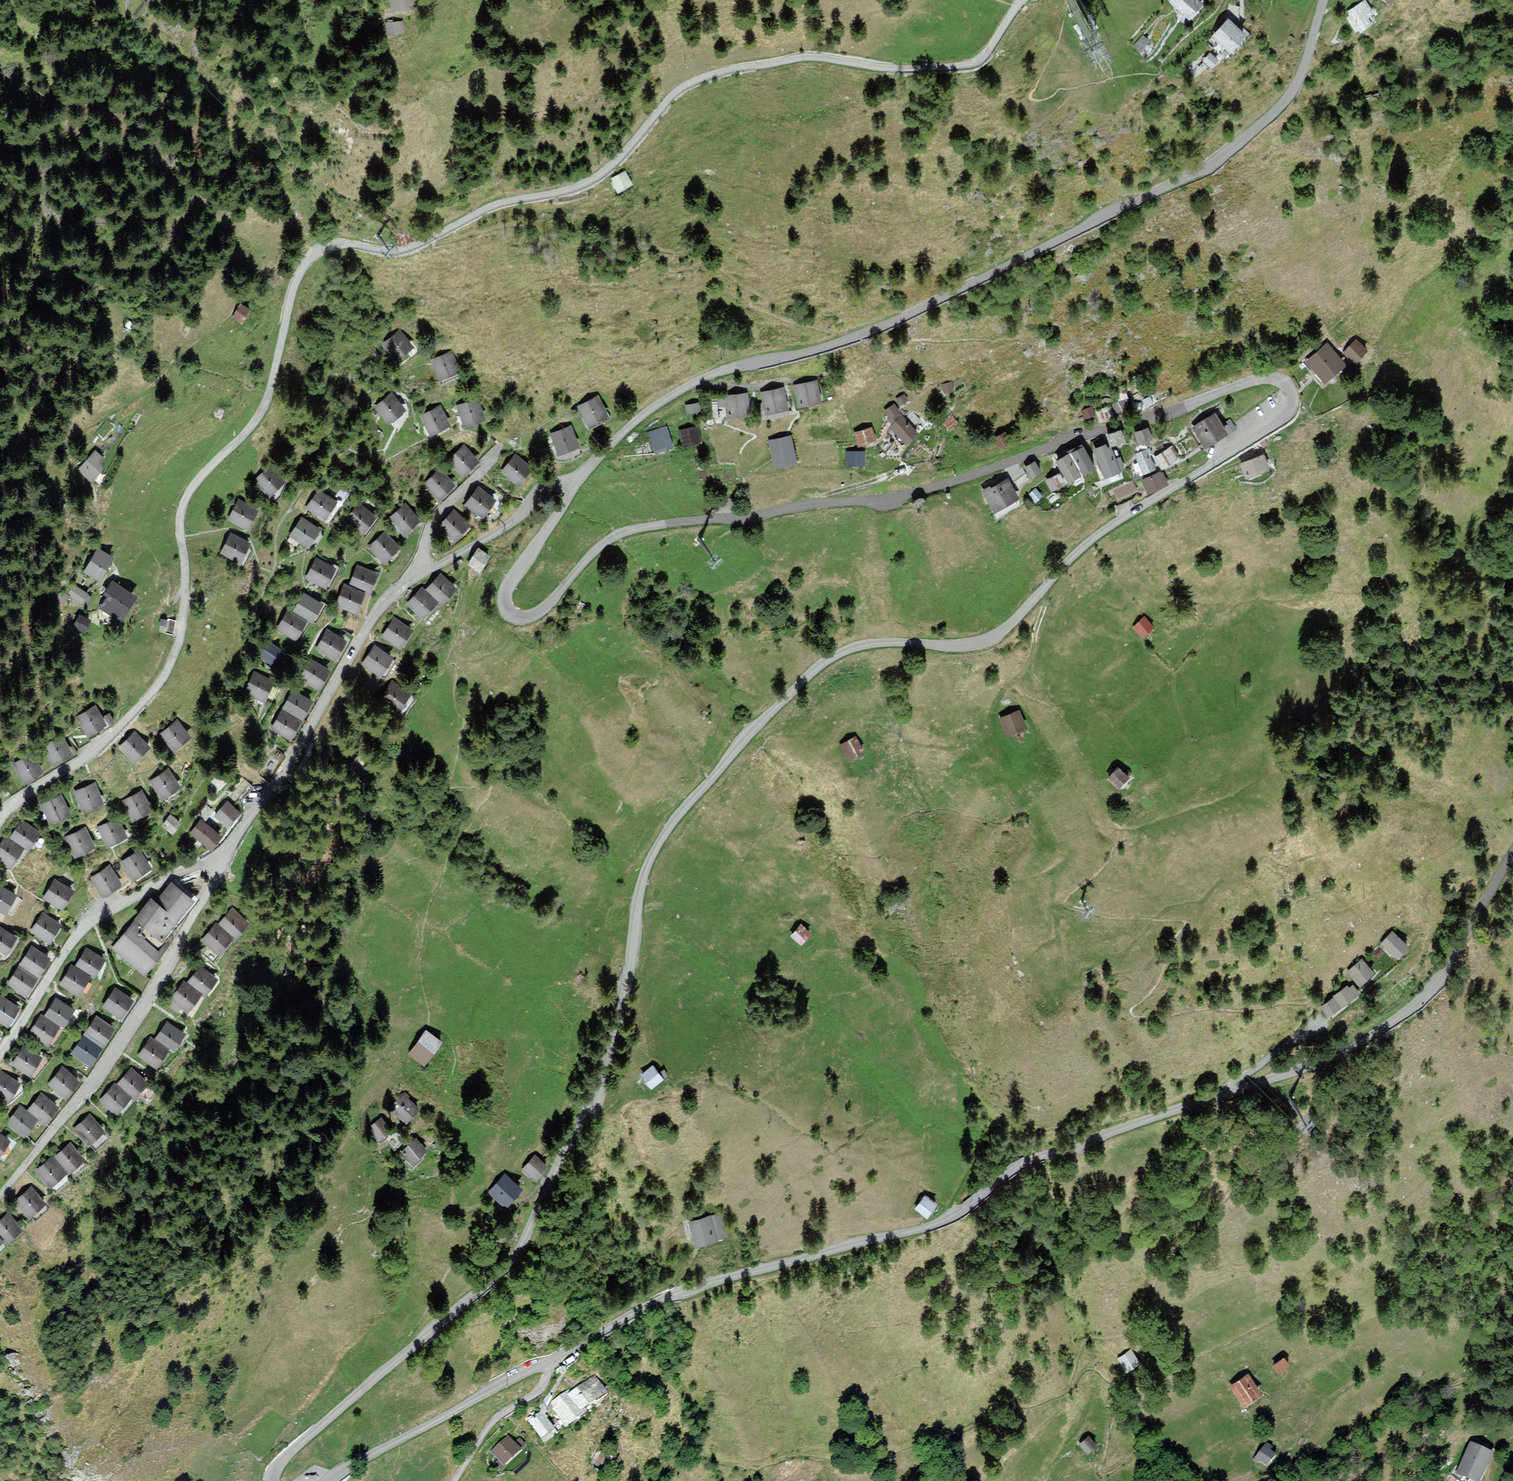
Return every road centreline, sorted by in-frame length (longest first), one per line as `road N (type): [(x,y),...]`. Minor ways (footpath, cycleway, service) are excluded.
road 1 (unclassified): [(574,489),(506,592),(507,614),(538,614),(593,551),(627,531),(945,484),(1249,382),(1279,383),(1292,403),(1268,428),(1099,534),(985,643),(855,646),(816,668),(746,737),(679,814),(646,866),(607,1067),(520,1245),(503,1270),(285,1457),(273,1480)]
road 2 (residential): [(0,818),(95,752),(155,690),(182,620),(180,516),(192,485),(246,433),(269,393),(292,291),(308,259),(345,243),(404,249),(487,207),(583,184),(624,153),(669,98),(704,75),(807,56),(884,68),(967,65),(984,59),(1018,0)]
road 3 (unclassified): [(545,1364),(656,1301),(928,1226),(962,1212),(1028,1161),(1308,1066),(1390,1024),(1438,980),(1512,853)]
road 4 (unclassified): [(1322,0),(1297,77),(1276,109),(1207,169),(908,316),(696,385),(643,414),(574,489)]
road 5 (residential): [(227,858),(82,1095),(0,1190)]
road 6 (residential): [(420,576),(386,598),(369,623),(227,858)]
road 7 (residential): [(227,858),(180,870),(79,932),(0,1054)]
road 8 (unclassified): [(329,1480),(545,1364)]
road 9 (residential): [(574,489),(561,483),(541,490),(518,518),(420,576)]
road 10 (residential): [(420,576),(441,512),(500,444)]
road 11 (residential): [(545,1364),(542,1387),(499,1418),(455,1480)]

